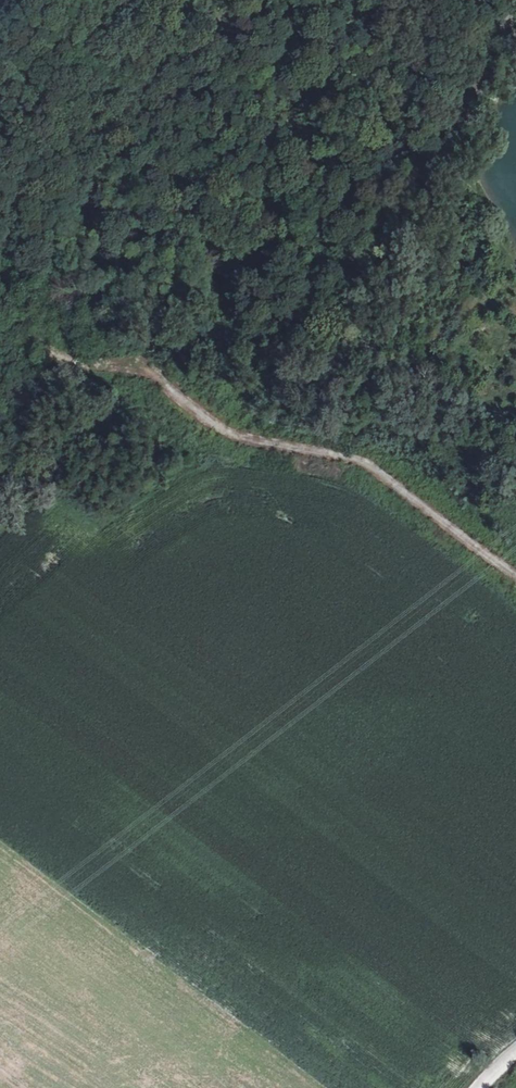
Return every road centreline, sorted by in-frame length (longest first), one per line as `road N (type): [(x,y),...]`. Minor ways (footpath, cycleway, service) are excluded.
road 1 (track): [(148,369),(222,429),(345,456),(386,476),(515,576)]

